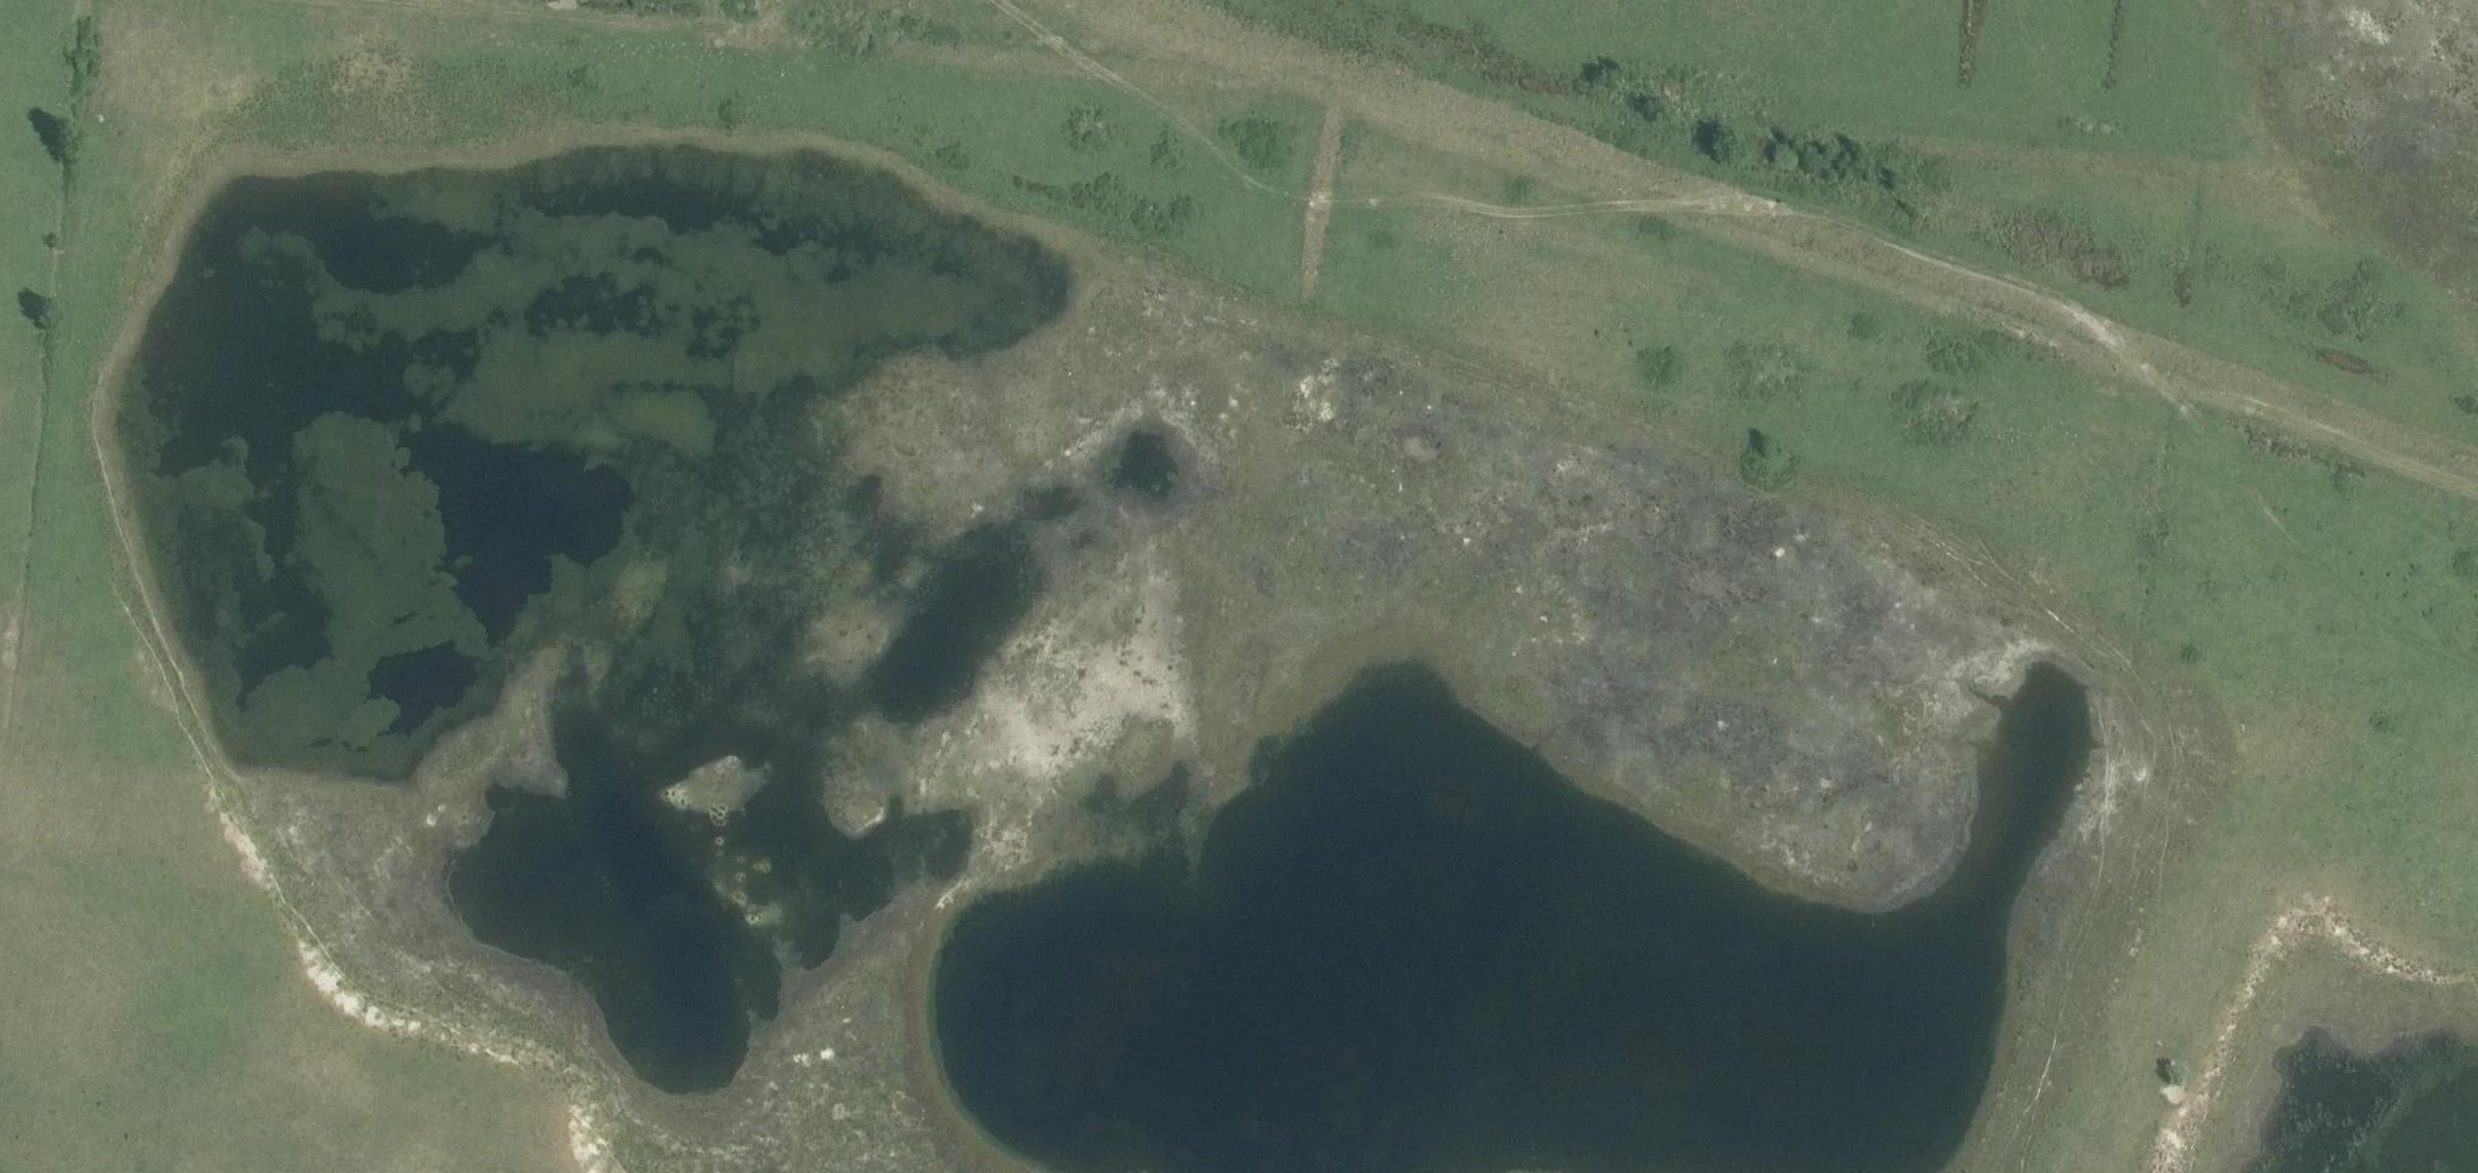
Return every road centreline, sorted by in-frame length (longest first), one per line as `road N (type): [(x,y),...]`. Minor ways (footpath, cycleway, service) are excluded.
road 1 (track): [(443,0),(758,23)]

